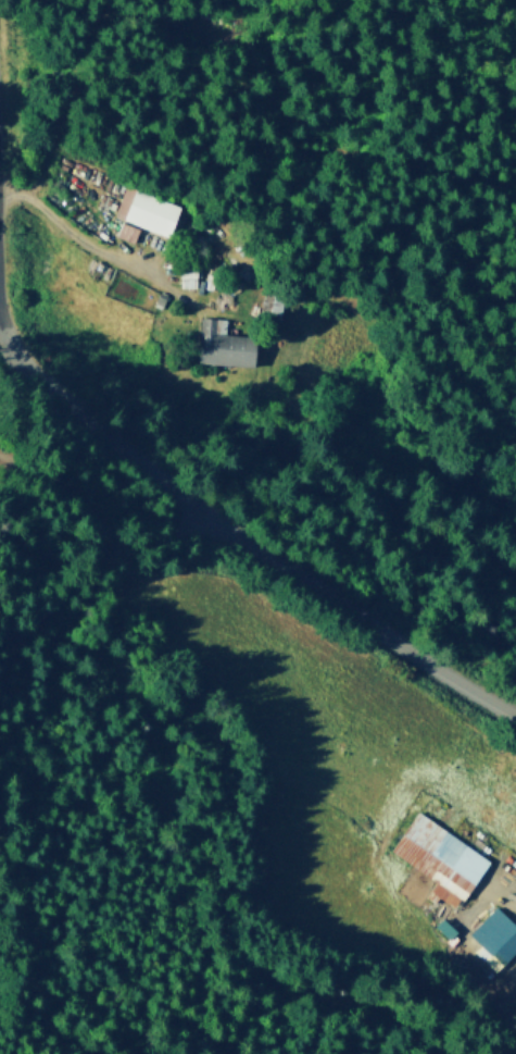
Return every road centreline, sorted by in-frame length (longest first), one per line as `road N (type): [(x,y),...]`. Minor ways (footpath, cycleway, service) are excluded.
road 1 (track): [(30,199),(93,26),(106,15),(199,24),(221,36),(288,115),(358,157),(515,194)]
road 2 (residential): [(515,715),(228,531),(43,382),(12,346)]

